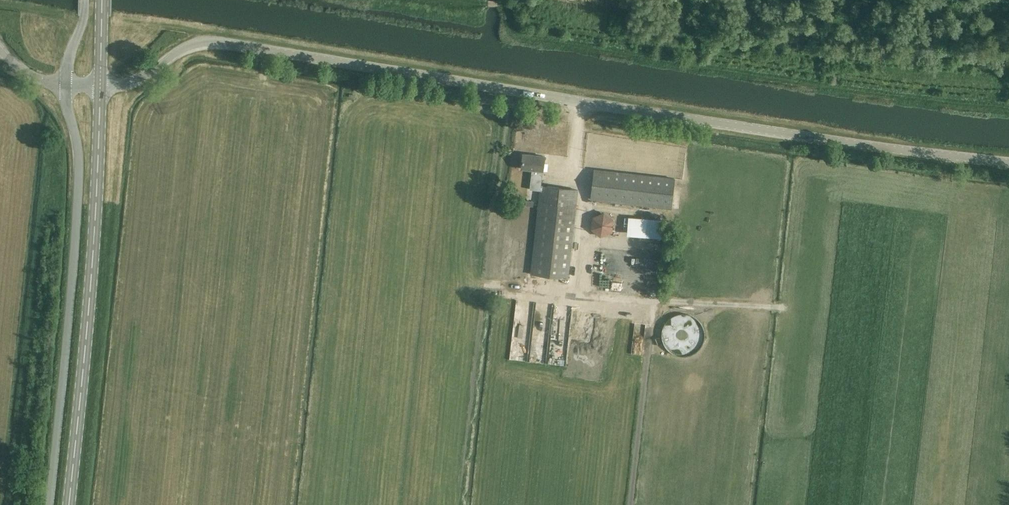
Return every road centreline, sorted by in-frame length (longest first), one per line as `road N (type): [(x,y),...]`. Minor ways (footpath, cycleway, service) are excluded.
road 1 (tertiary): [(100,85),(133,82),(184,48),(215,42),(1008,165)]
road 2 (secondary): [(69,504),(100,85)]
road 3 (unclassified): [(50,504),(78,203),(65,86)]

